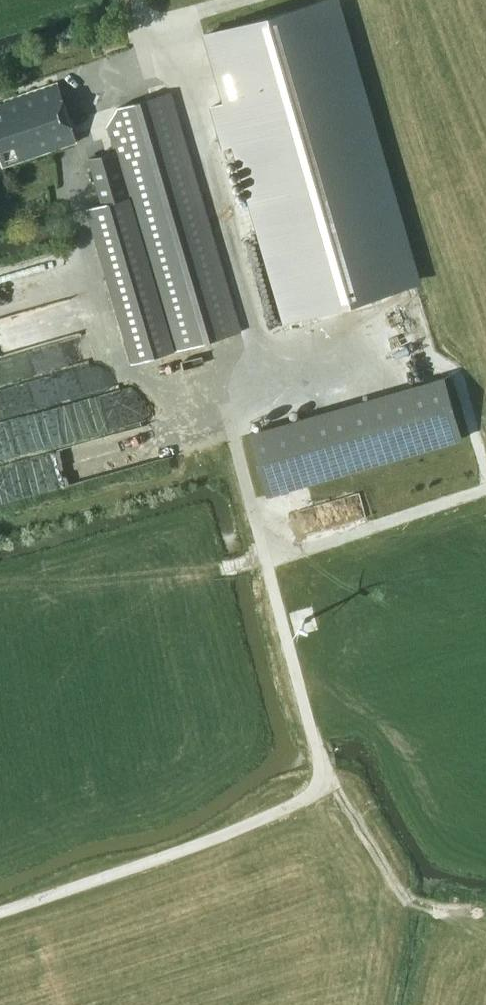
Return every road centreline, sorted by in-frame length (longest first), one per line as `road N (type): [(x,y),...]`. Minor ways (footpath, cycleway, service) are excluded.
road 1 (track): [(0,907),(268,816),(309,792),(316,743),(230,423)]
road 2 (track): [(485,489),(267,558)]
road 3 (track): [(417,359),(452,372),(485,471)]

